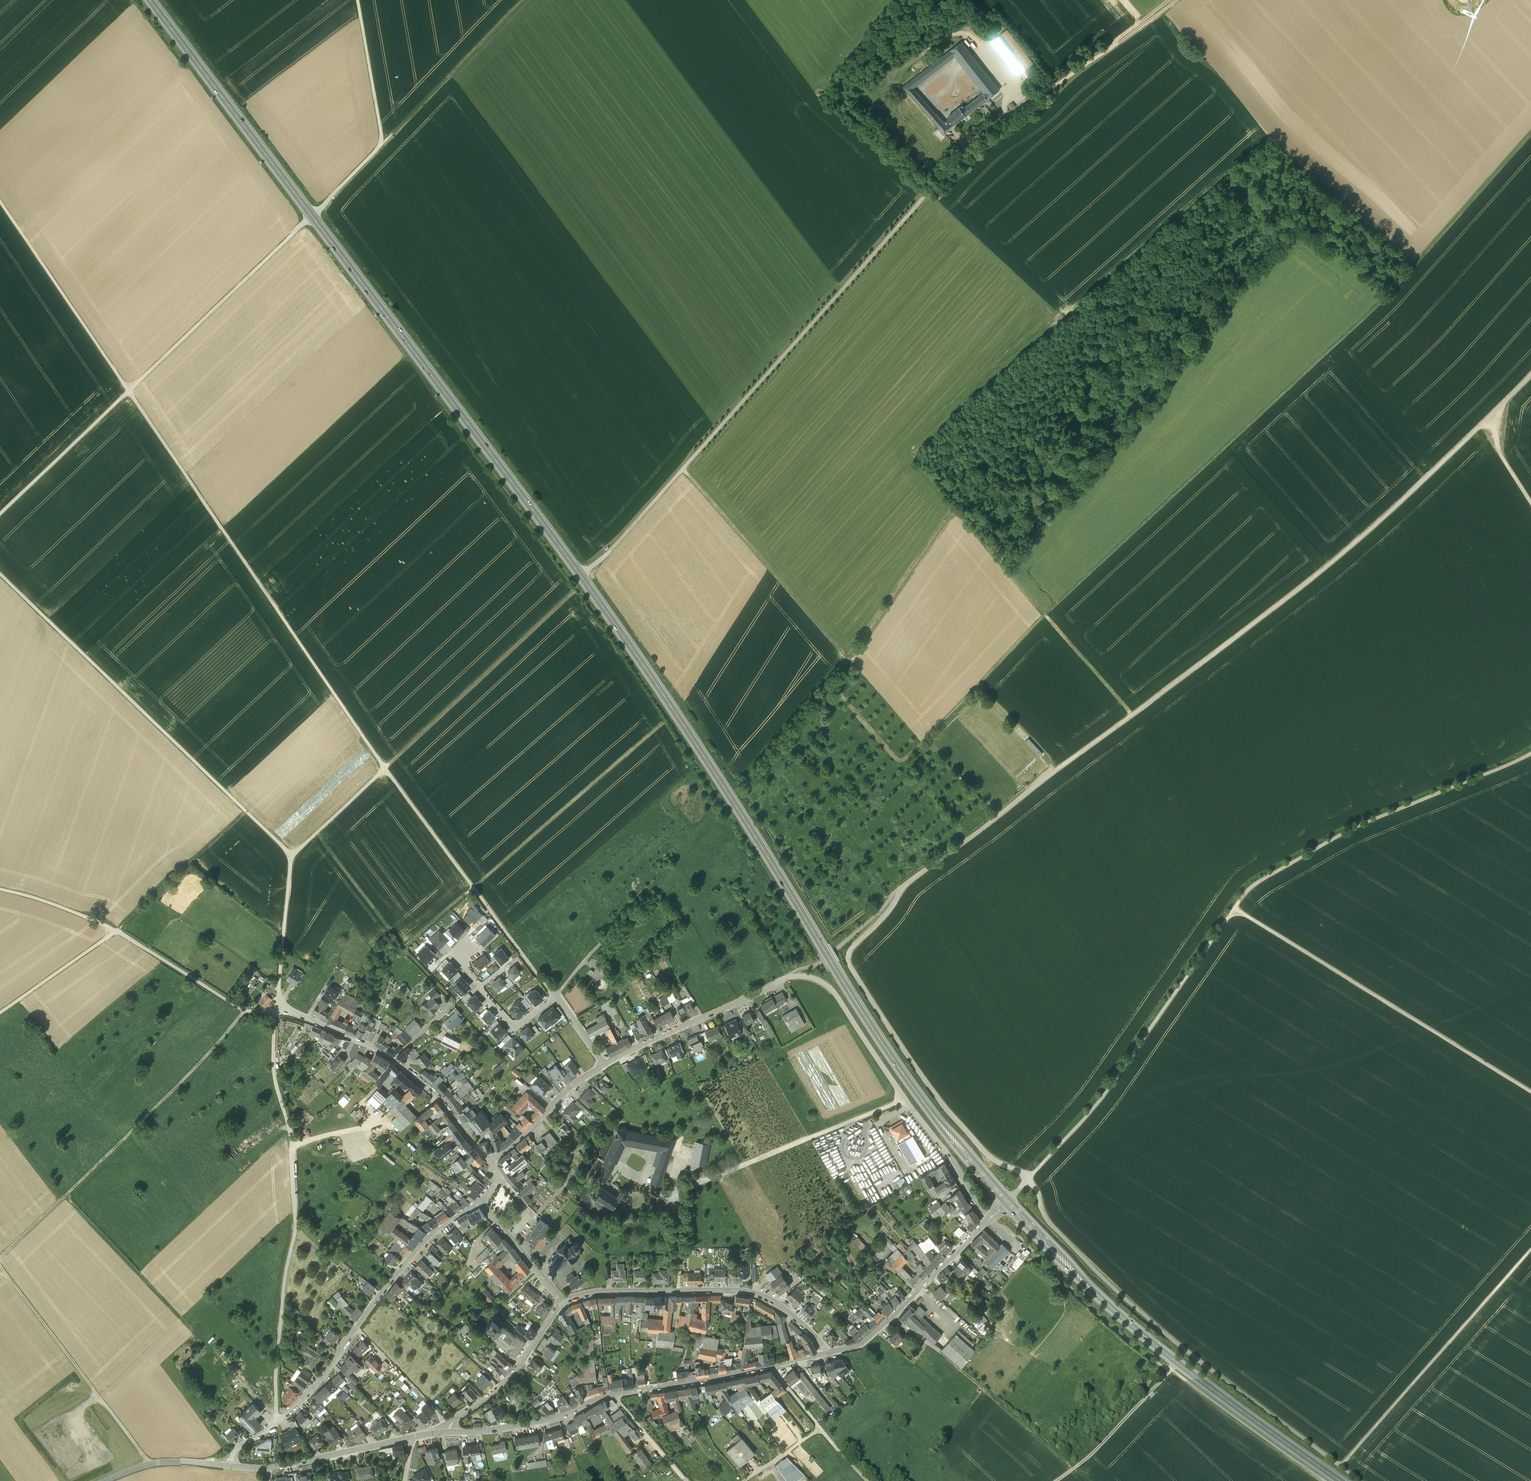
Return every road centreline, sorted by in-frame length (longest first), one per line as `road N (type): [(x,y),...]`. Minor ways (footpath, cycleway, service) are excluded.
road 1 (primary): [(1007,1202),(900,1068),(635,650),(151,0)]
road 2 (track): [(1028,1178),(1102,1098),(1235,907),(1530,1091)]
road 3 (track): [(1530,133),(1385,296),(1045,613)]
road 4 (track): [(1059,767),(1308,582),(1530,375)]
road 5 (track): [(581,575),(968,149)]
road 6 (track): [(129,391),(383,143),(357,0)]
road 7 (track): [(384,769),(129,391)]
road 8 (track): [(1028,1178),(1046,1219),(1117,1292),(1360,1480)]
road 9 (primary): [(1339,1480),(1144,1336),(1007,1202)]
road 10 (track): [(649,888),(554,996),(384,769)]
road 11 (track): [(291,856),(0,574)]
road 12 (track): [(274,1012),(297,1230),(277,1414)]
road 13 (secondary): [(448,1435),(540,1423),(612,1395),(826,1355)]
road 14 (residential): [(605,1066),(801,976),(836,995),(907,1104)]
road 15 (residential): [(232,1468),(237,1452),(284,1419),(329,1371),(431,1235),(478,1202)]
road 16 (track): [(245,1012),(151,1116),(0,1259)]
road 17 (track): [(1530,753),(1355,827),(1251,886),(1235,907)]
road 18 (track): [(844,654),(850,659),(955,511),(1045,613)]
road 19 (track): [(246,812),(116,931),(0,1012)]
road 20 (track): [(280,1011),(245,1012),(116,931),(0,890)]
road 21 (residential): [(562,1304),(607,1293),(754,1296),(776,1304),(826,1355)]
road 22 (track): [(1530,1250),(1341,1467)]
road 23 (track): [(280,1011),(291,856),(384,769)]
road 24 (residential): [(490,1162),(433,1092),(393,1060),(280,1011)]
road 25 (track): [(683,468),(844,654),(836,665)]
road 26 (track): [(573,593),(384,768)]
road 27 (track): [(968,149),(1173,0)]
road 28 (track): [(663,724),(473,887)]
road 29 (track): [(905,1101),(676,1195)]
road 30 (track): [(0,1267),(148,1464)]
road 31 (track): [(129,391),(0,202)]
road 32 (secondary): [(232,1468),(269,1470),(448,1435)]
road 33 (track): [(451,1005),(318,833)]
road 34 (secondary): [(826,1355),(870,1340),(990,1219)]
road 35 (track): [(383,143),(521,0)]
road 36 (track): [(0,514),(129,391)]
road 37 (residential): [(448,1435),(513,1375),(562,1304)]
road 38 (track): [(926,739),(1045,613)]
road 39 (track): [(943,1354),(1073,1468)]
road 40 (track): [(737,782),(836,665)]
road 41 (residential): [(490,1162),(605,1066)]
road 42 (residential): [(907,1104),(990,1219)]
road 43 (track): [(1170,1371),(1073,1468)]
road 44 (track): [(1132,715),(1045,613)]
road 45 (residential): [(554,996),(523,1021),(509,1021),(462,956)]
road 46 (residential): [(562,1304),(478,1202)]
road 47 (secondary): [(105,1480),(164,1462),(232,1468)]

